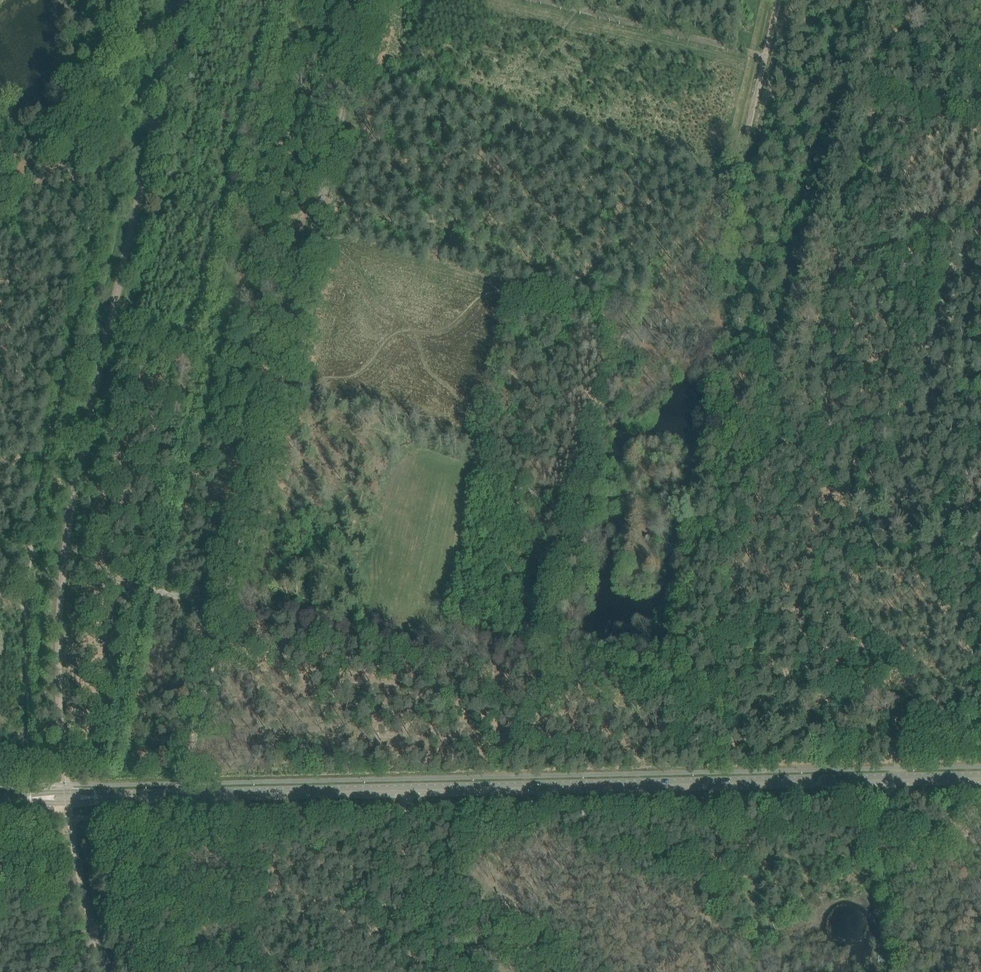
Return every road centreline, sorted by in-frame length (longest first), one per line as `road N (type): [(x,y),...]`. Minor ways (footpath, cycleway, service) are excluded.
road 1 (tertiary): [(0,802),(980,778)]
road 2 (track): [(30,785),(33,551)]
road 3 (track): [(78,971),(38,818)]

